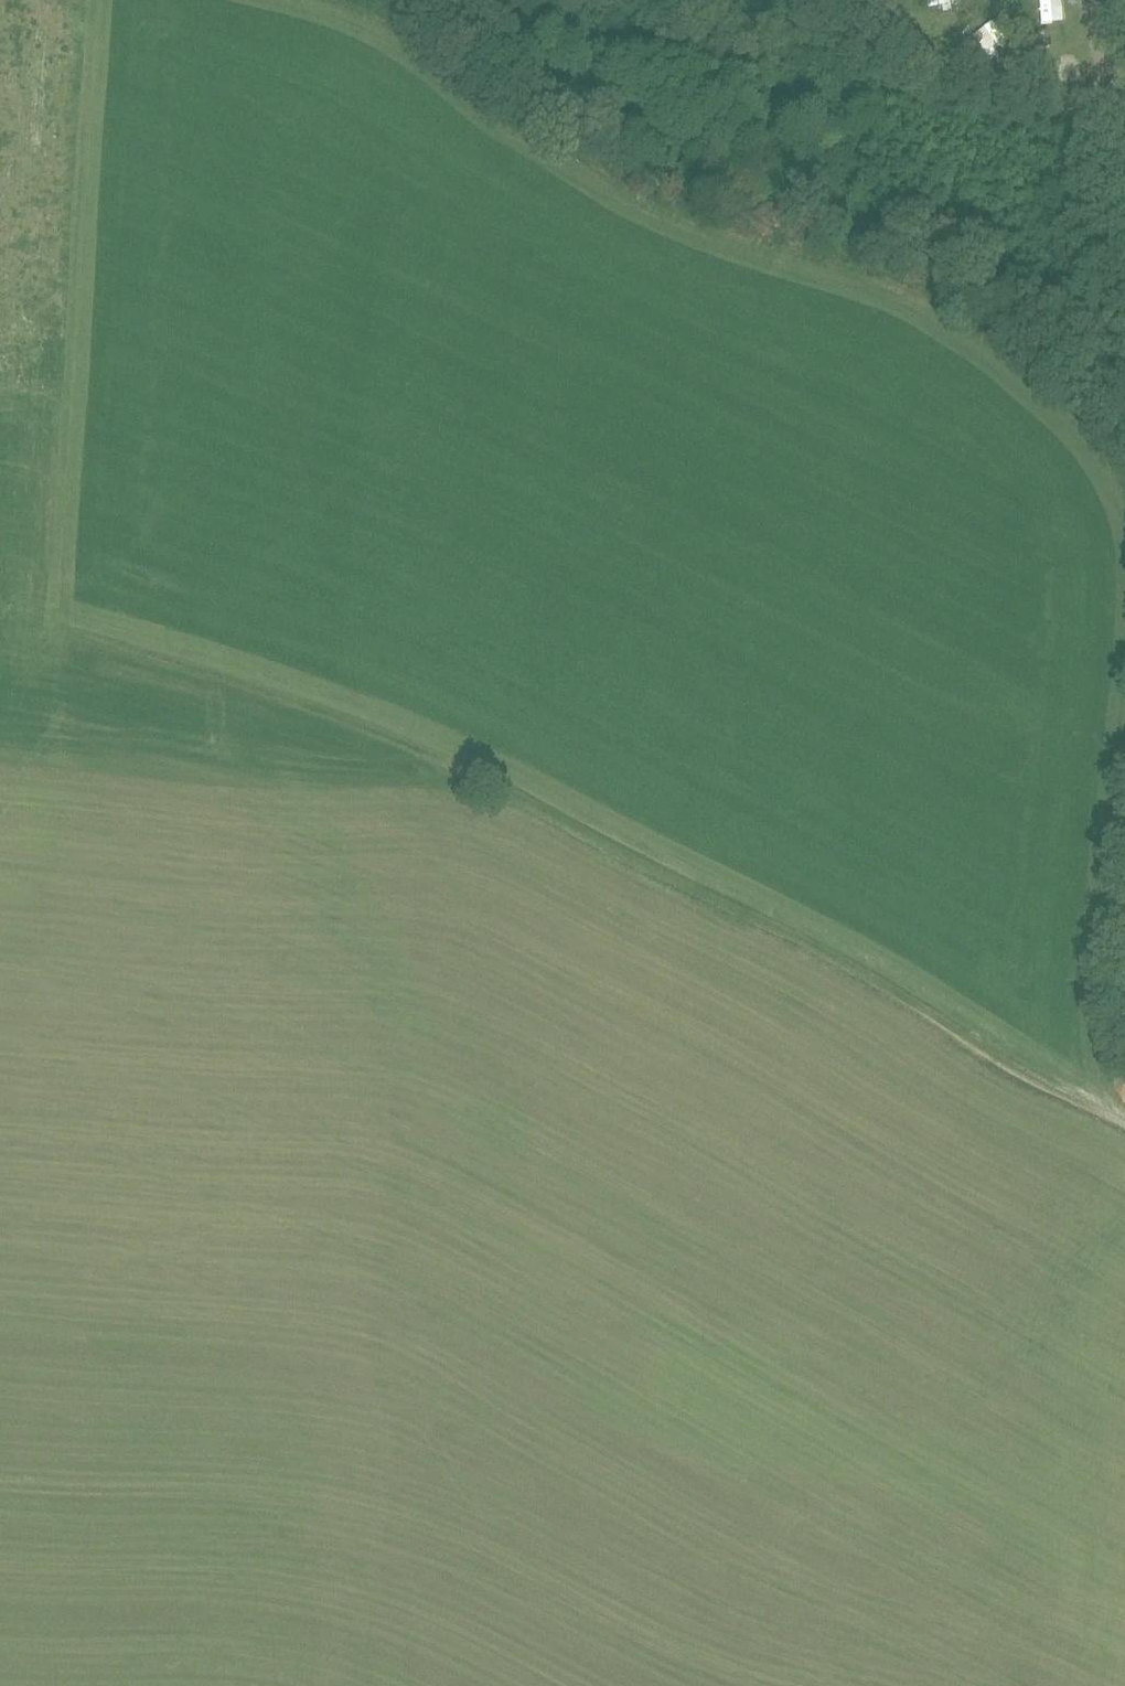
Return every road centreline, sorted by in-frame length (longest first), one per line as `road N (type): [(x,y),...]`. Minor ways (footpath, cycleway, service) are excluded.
road 1 (track): [(1124,1128),(985,1028)]

